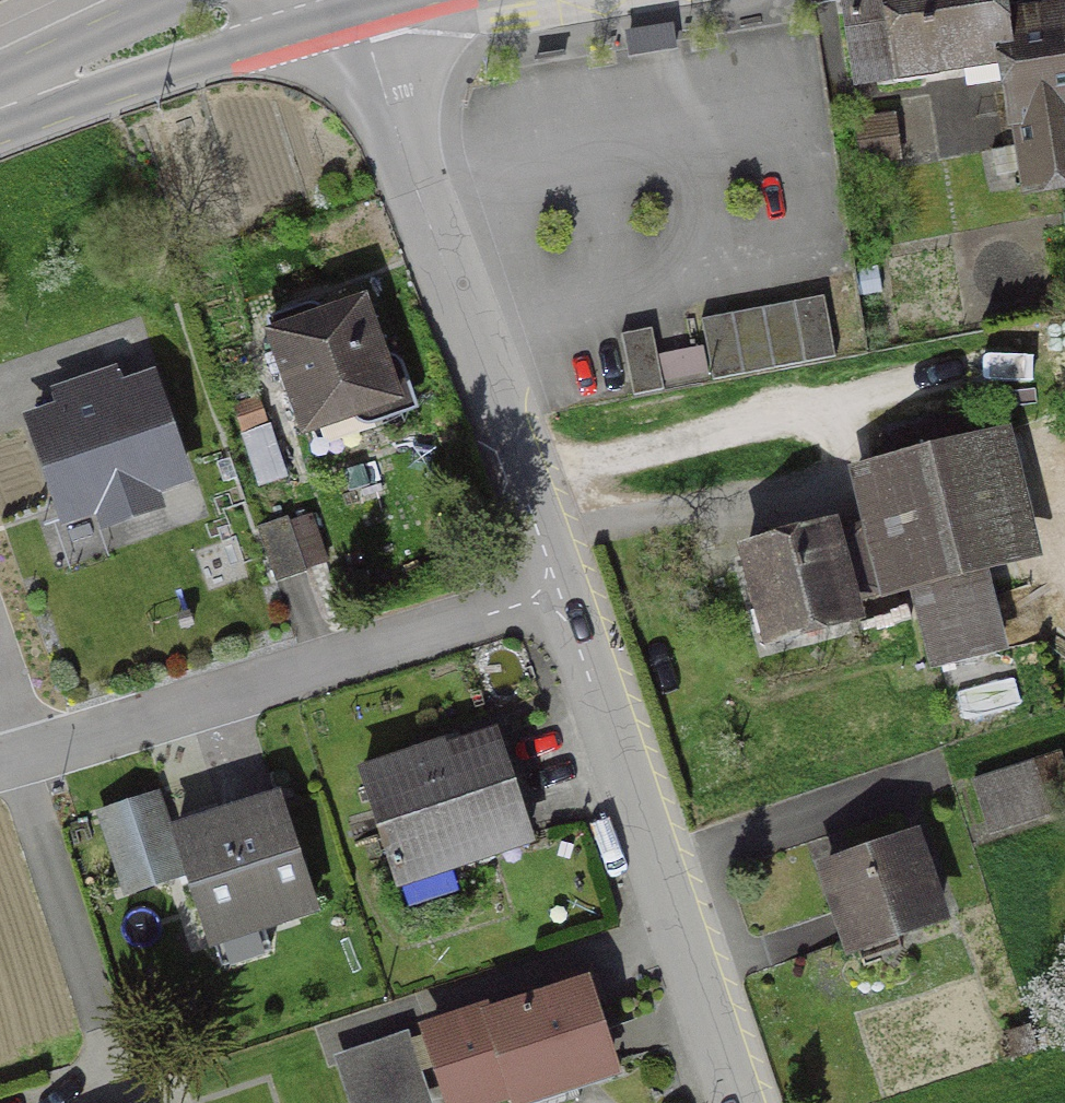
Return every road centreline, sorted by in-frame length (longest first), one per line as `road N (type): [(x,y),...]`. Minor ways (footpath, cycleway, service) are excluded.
road 1 (residential): [(369,0),(559,595)]
road 2 (residential): [(559,595),(0,772)]
road 3 (residential): [(559,595),(731,1102)]
road 4 (primary): [(253,0),(0,108)]

